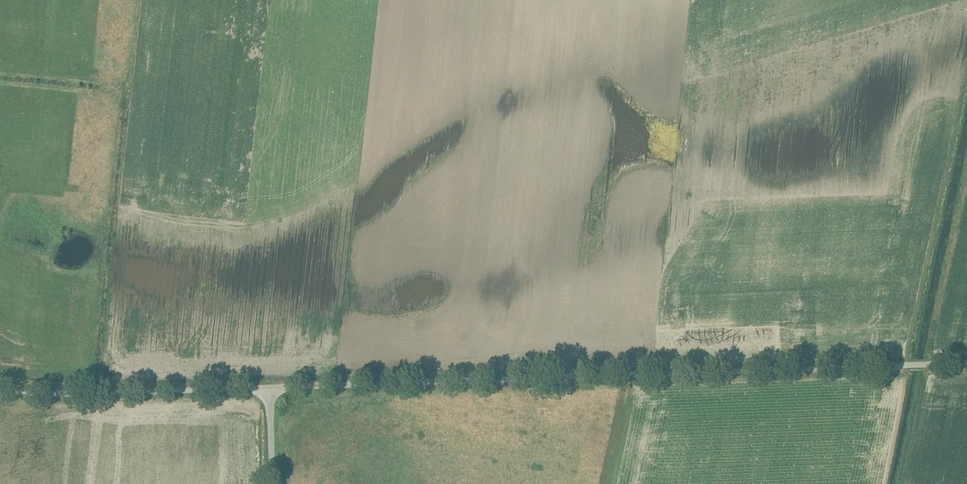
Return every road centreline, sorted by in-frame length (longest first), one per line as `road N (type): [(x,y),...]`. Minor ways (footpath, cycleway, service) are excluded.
road 1 (unclassified): [(966,363),(272,389)]
road 2 (unclassified): [(272,389),(0,386)]
road 3 (track): [(927,364),(966,172)]
road 4 (track): [(927,364),(902,483)]

